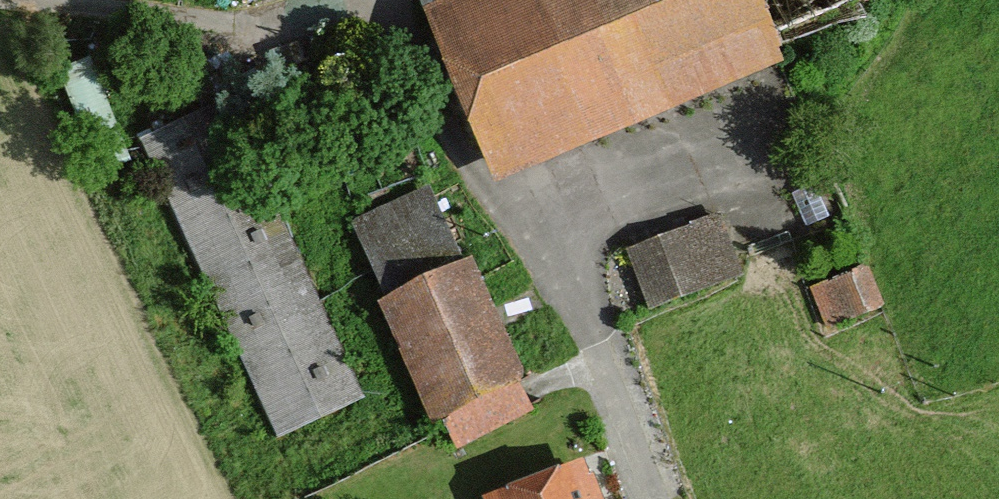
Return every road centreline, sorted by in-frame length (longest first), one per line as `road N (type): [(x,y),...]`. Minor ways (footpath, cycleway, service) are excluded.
road 1 (track): [(42,0),(259,27),(383,0),(480,191),(598,348),(657,498)]

